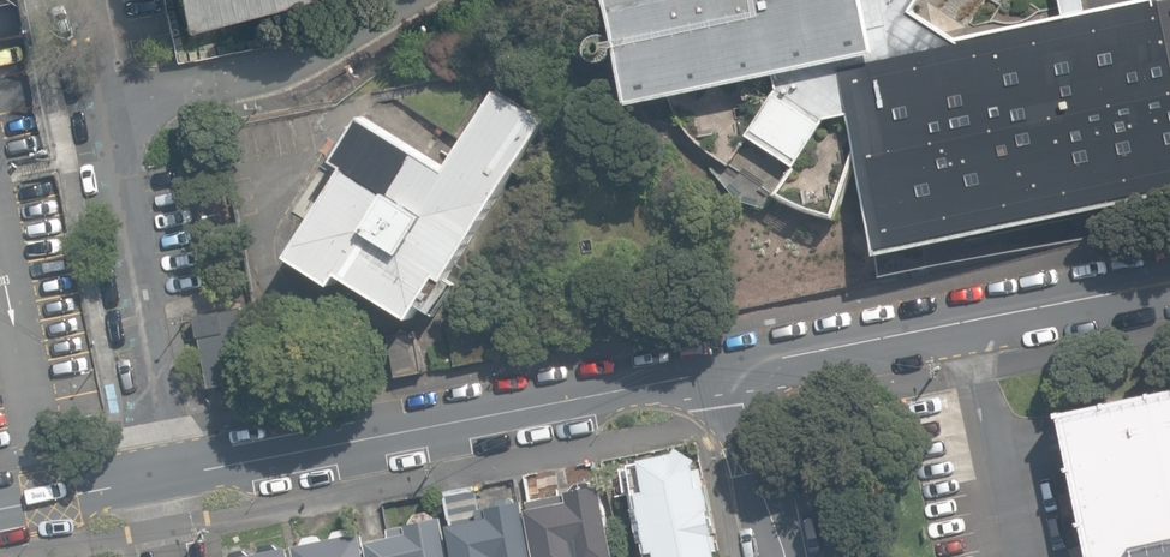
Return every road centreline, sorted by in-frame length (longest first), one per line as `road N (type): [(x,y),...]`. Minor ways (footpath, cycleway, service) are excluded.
road 1 (tertiary): [(169,476),(741,365)]
road 2 (tertiary): [(741,365),(1169,273)]
road 3 (residential): [(782,556),(741,365)]
road 4 (tertiary): [(0,510),(169,476)]

